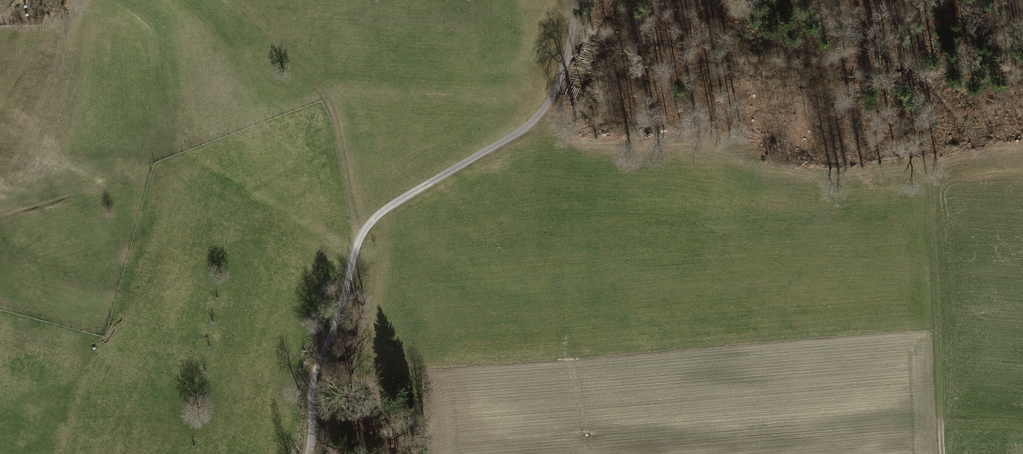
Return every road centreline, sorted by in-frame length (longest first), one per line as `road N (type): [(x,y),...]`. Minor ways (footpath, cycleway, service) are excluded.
road 1 (track): [(309,453),(312,391),(361,236),(404,197),(541,119),(557,93),(572,0)]
road 2 (track): [(356,250),(337,120),(324,92)]

